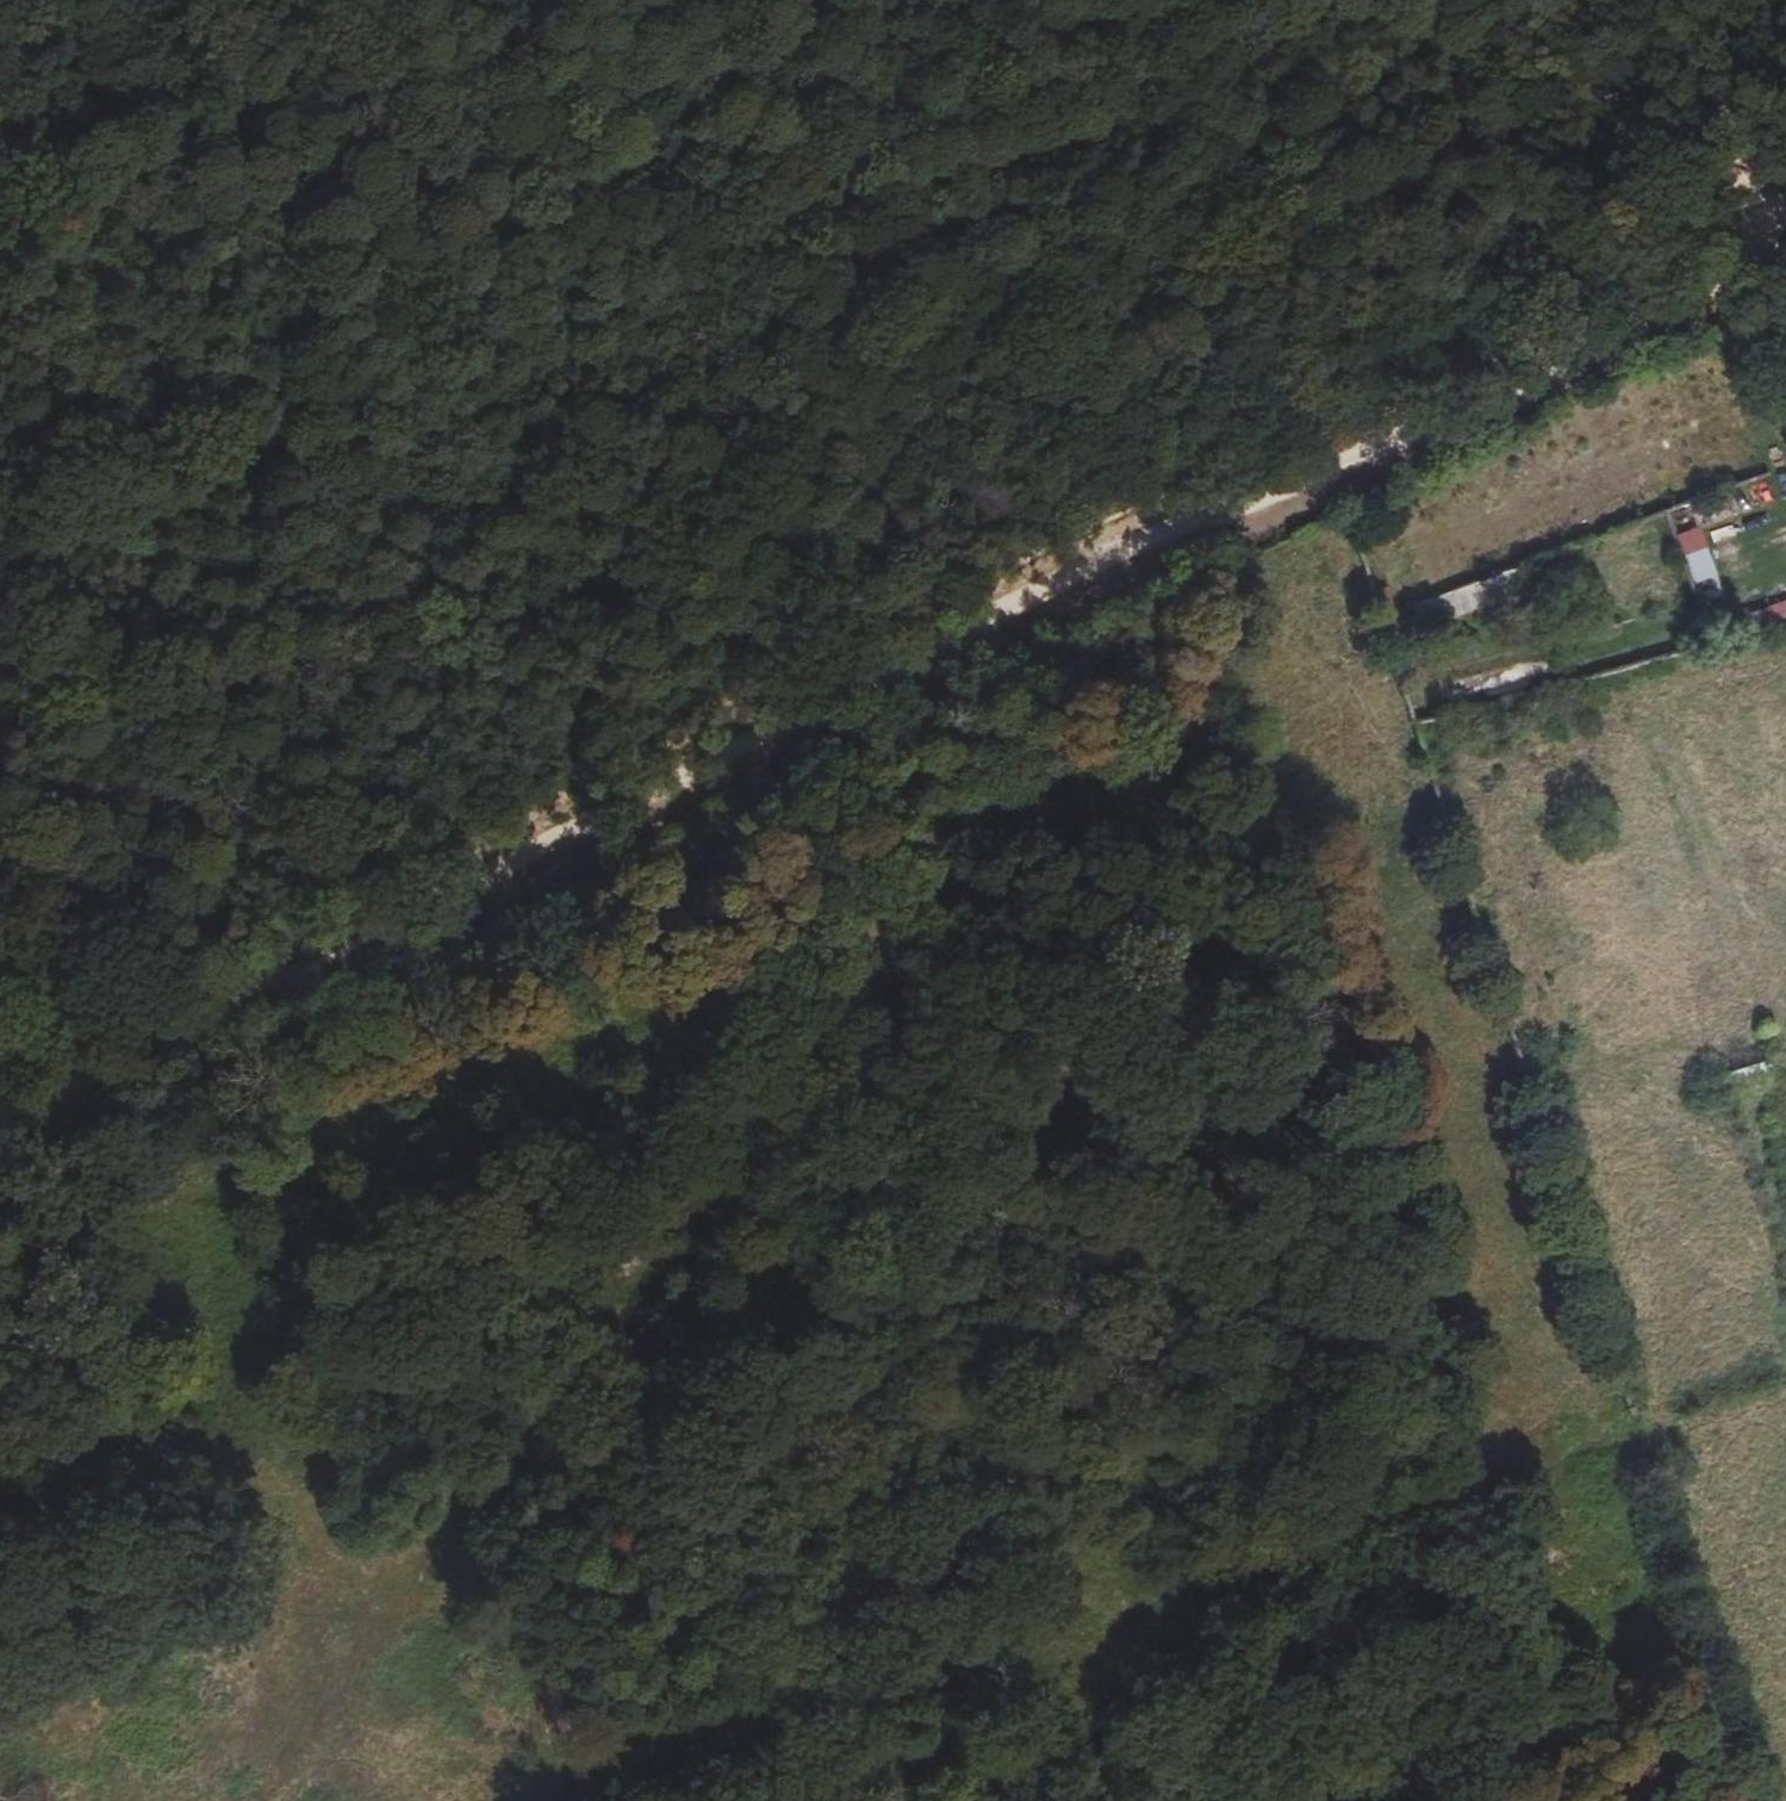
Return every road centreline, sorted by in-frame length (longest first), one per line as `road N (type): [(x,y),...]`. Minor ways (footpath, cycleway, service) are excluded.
road 1 (track): [(1660,0),(1772,236)]

